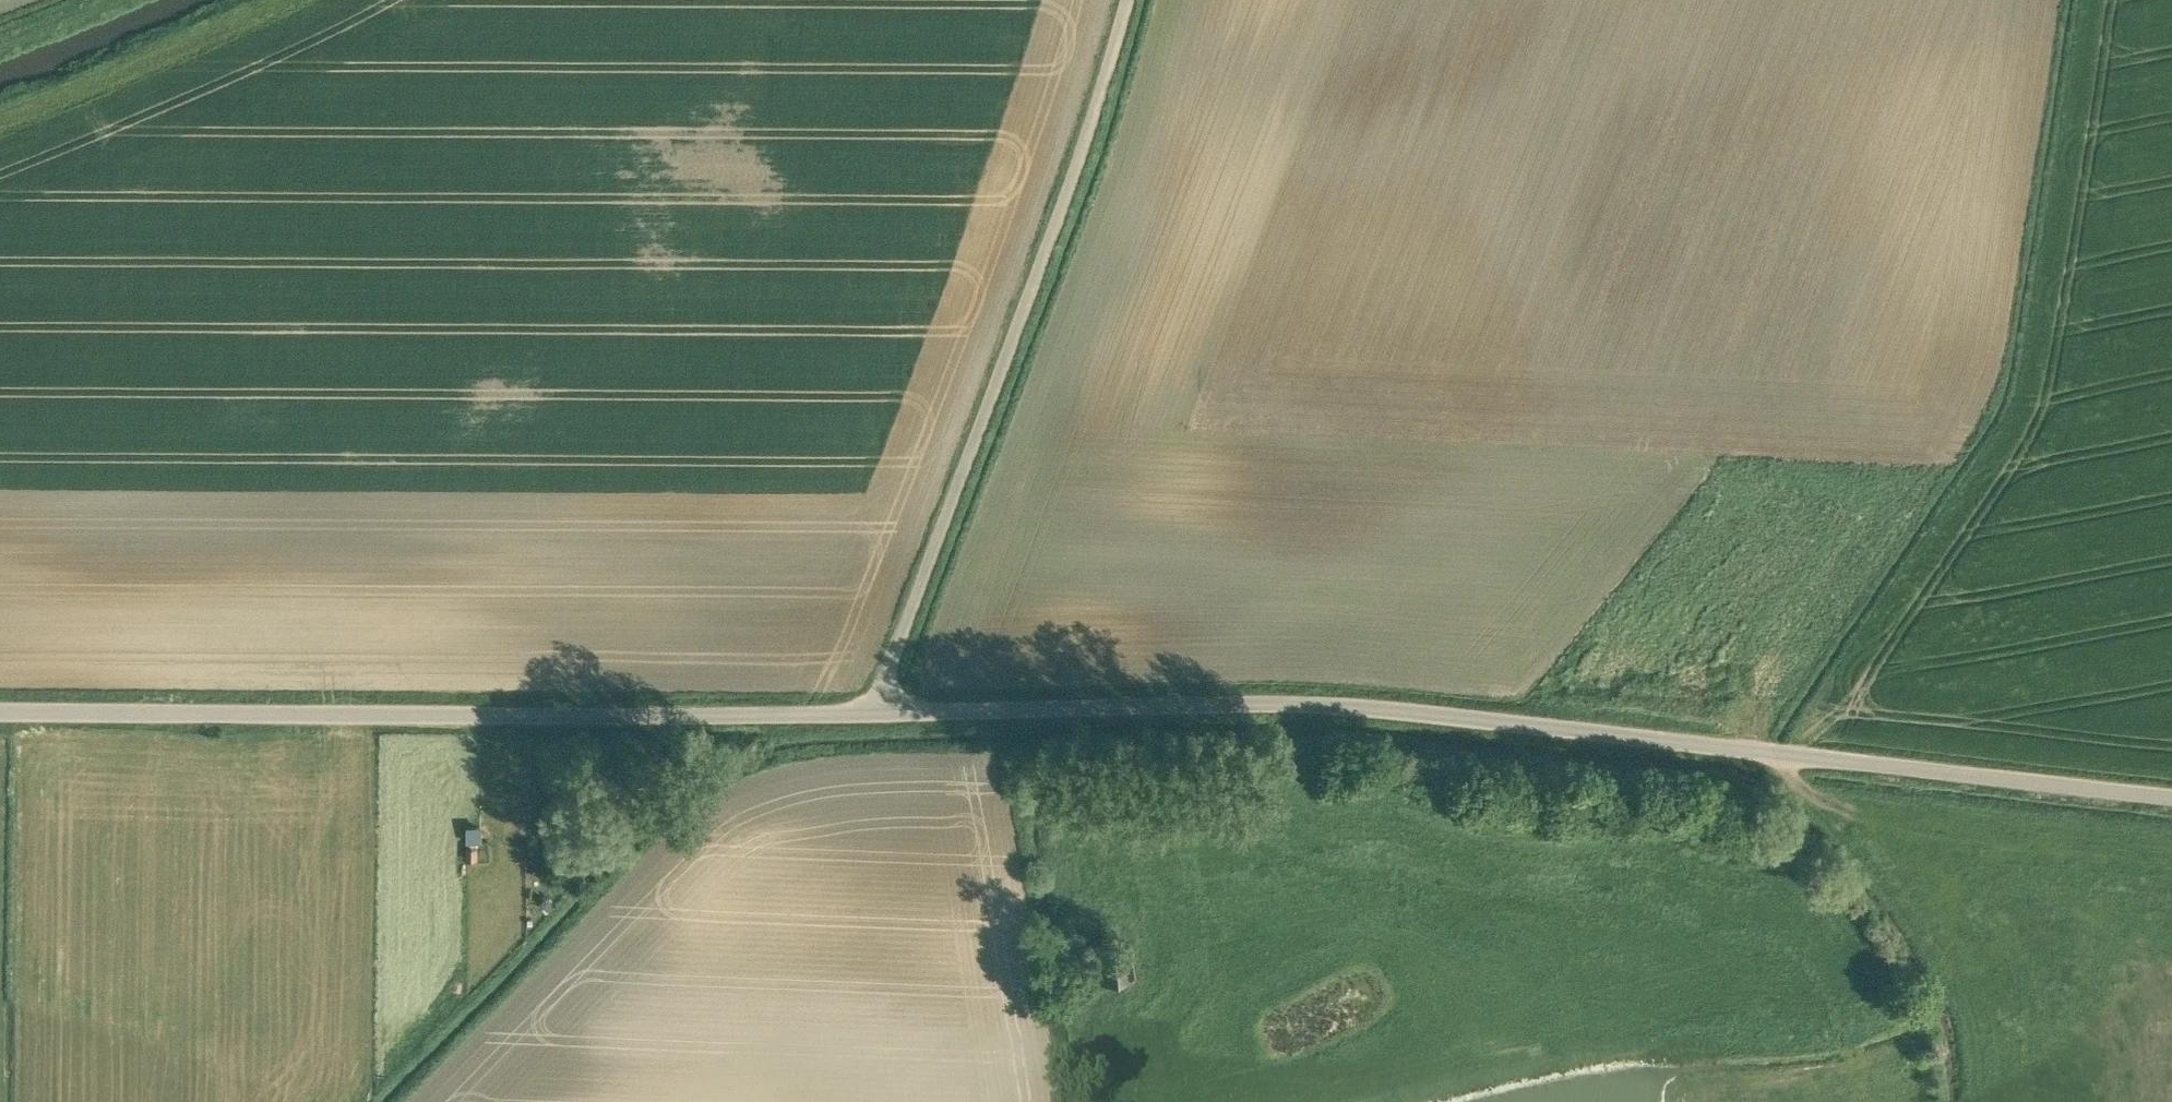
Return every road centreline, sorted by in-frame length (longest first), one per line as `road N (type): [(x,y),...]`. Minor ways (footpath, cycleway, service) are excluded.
road 1 (unclassified): [(884,712),(1258,698),(1337,702),(2171,801)]
road 2 (unclassified): [(0,717),(884,712)]
road 3 (unclassified): [(884,712),(1137,0)]

